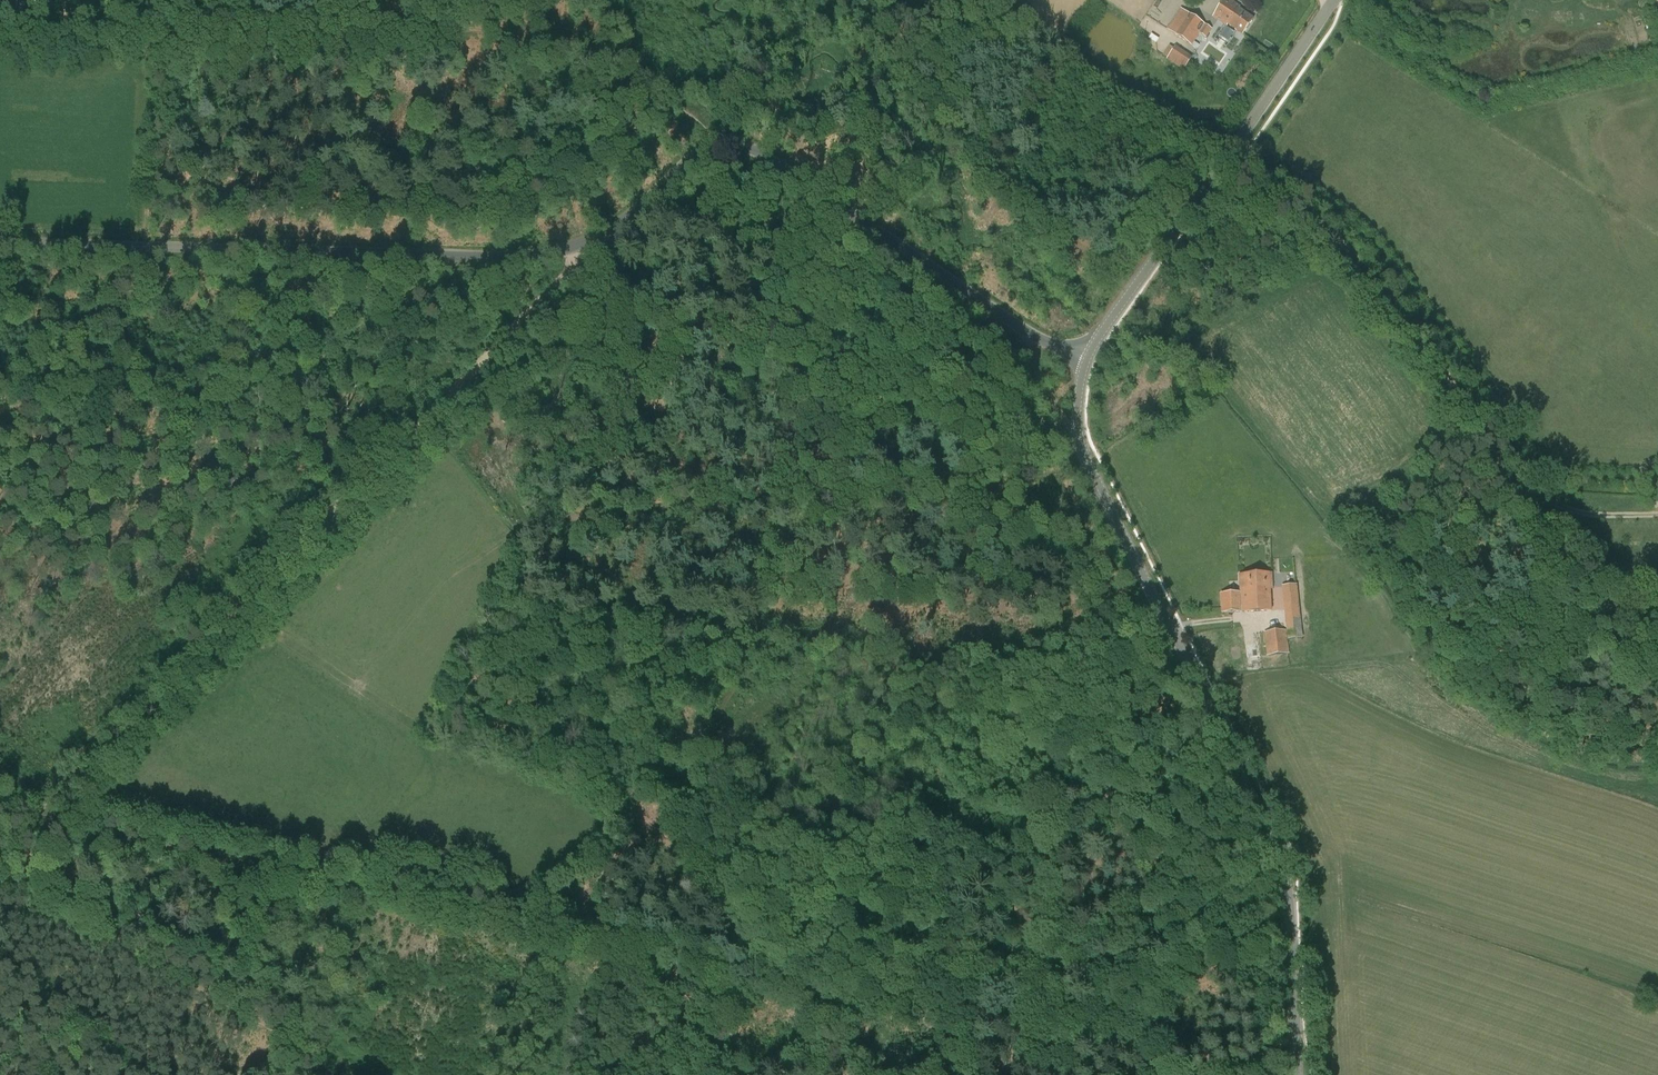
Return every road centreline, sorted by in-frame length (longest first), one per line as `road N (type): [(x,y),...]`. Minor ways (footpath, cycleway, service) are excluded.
road 1 (track): [(55,801),(592,909),(688,938),(774,969),(815,1023),(882,1074)]
road 2 (track): [(576,246),(565,276),(0,850)]
road 3 (secondary): [(1298,1074),(1282,863),(1082,449),(1077,403),(1086,362)]
road 4 (unclassified): [(0,246),(514,257),(598,239)]
road 5 (unclassified): [(1086,362),(750,147),(701,150),(598,239)]
road 6 (track): [(1086,460),(951,485),(650,500),(565,518),(517,545)]
road 7 (track): [(825,199),(785,551),(729,727)]
road 8 (track): [(1520,504),(1449,379),(1340,241),(1236,168)]
road 9 (secondary): [(1086,362),(1335,0)]
road 10 (track): [(1520,504),(1419,522),(1330,523),(1286,555),(1280,572)]
road 11 (track): [(579,906),(729,727)]
road 12 (track): [(1657,646),(1617,618),(1520,504)]
road 13 (track): [(1657,515),(1581,515),(1546,500),(1520,504)]

